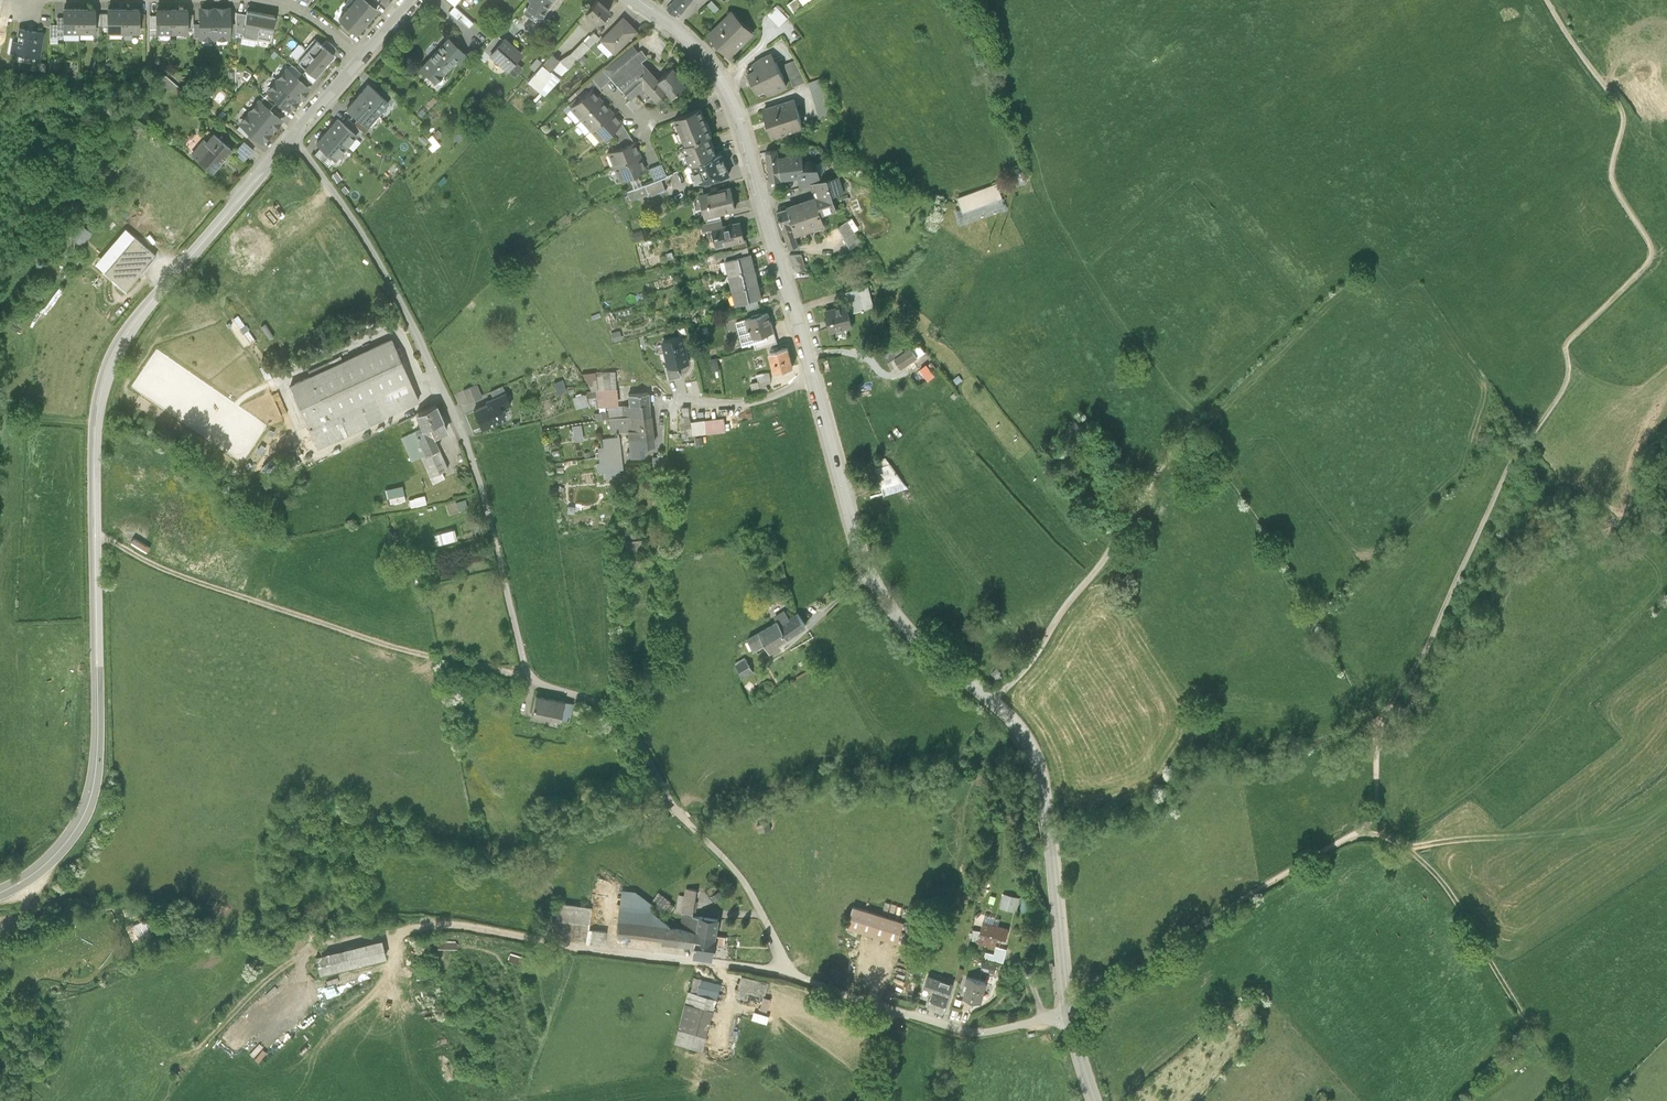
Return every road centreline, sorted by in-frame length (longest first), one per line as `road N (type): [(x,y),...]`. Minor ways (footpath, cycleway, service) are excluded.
road 1 (tertiary): [(1069,1010),(1036,759),(1013,720),(933,654),(870,573),(738,114),(693,42),(636,0)]
road 2 (track): [(1547,0),(1623,116),(1611,172),(1651,251),(1569,340),(1562,391),(1507,471),(1422,662),(1381,717),(1379,751)]
road 3 (tertiary): [(294,136),(138,318),(108,368),(95,426),(94,785),(57,854),(0,892)]
road 4 (unclassified): [(294,136),(383,269),(472,461),(528,678),(621,714),(686,822)]
road 5 (track): [(790,976),(579,950),(468,926),(420,926),(301,957),(189,1055)]
road 6 (unclassified): [(1069,1010),(981,1036),(790,976),(747,885),(686,822)]
road 7 (track): [(528,678),(391,646),(156,565),(95,536)]
road 8 (track): [(1379,751),(1377,817),(1366,828),(1069,1010)]
road 9 (track): [(992,700),(1023,672),(1191,423)]
road 10 (track): [(1377,817),(1445,888),(1520,1018)]

